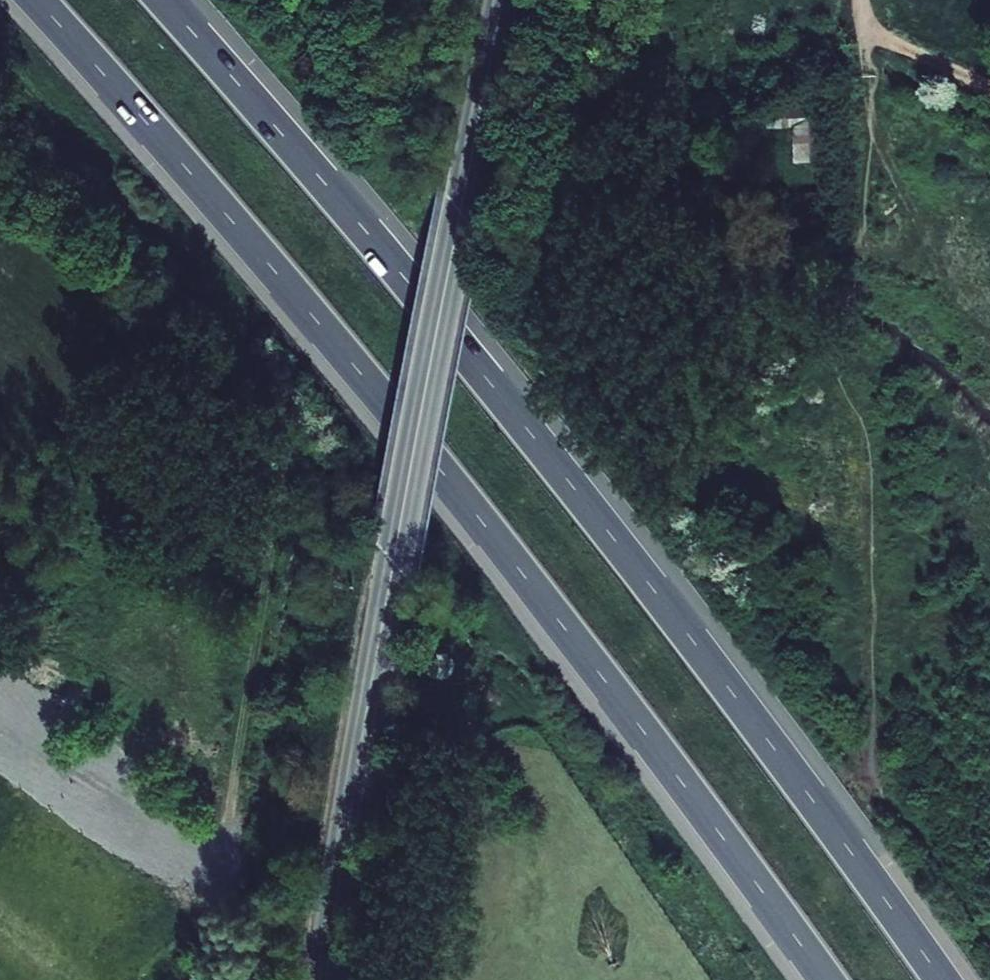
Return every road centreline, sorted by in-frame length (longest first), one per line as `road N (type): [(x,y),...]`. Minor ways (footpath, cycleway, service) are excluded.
road 1 (motorway): [(35,0),(366,380),(577,646),(826,979)]
road 2 (motorway): [(942,979),(606,528),(163,0)]
road 3 (track): [(0,102),(299,425),(214,920),(217,979)]
road 4 (tertiary): [(328,979),(390,591),(504,0)]
road 5 (track): [(989,946),(882,792),(872,734),(873,465),(836,341),(866,254),(864,34)]

